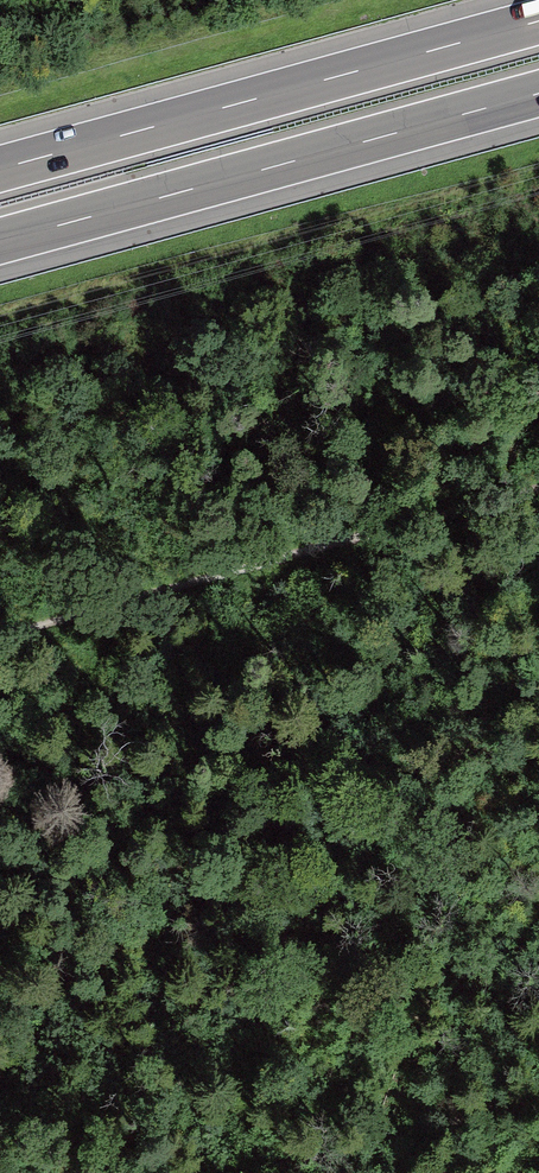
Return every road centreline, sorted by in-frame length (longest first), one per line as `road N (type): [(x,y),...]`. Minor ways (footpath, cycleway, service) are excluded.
road 1 (track): [(0,642),(538,494)]
road 2 (motorway): [(0,242),(538,94)]
road 3 (motorway): [(538,21),(0,168)]
road 4 (track): [(538,1102),(278,1172)]

